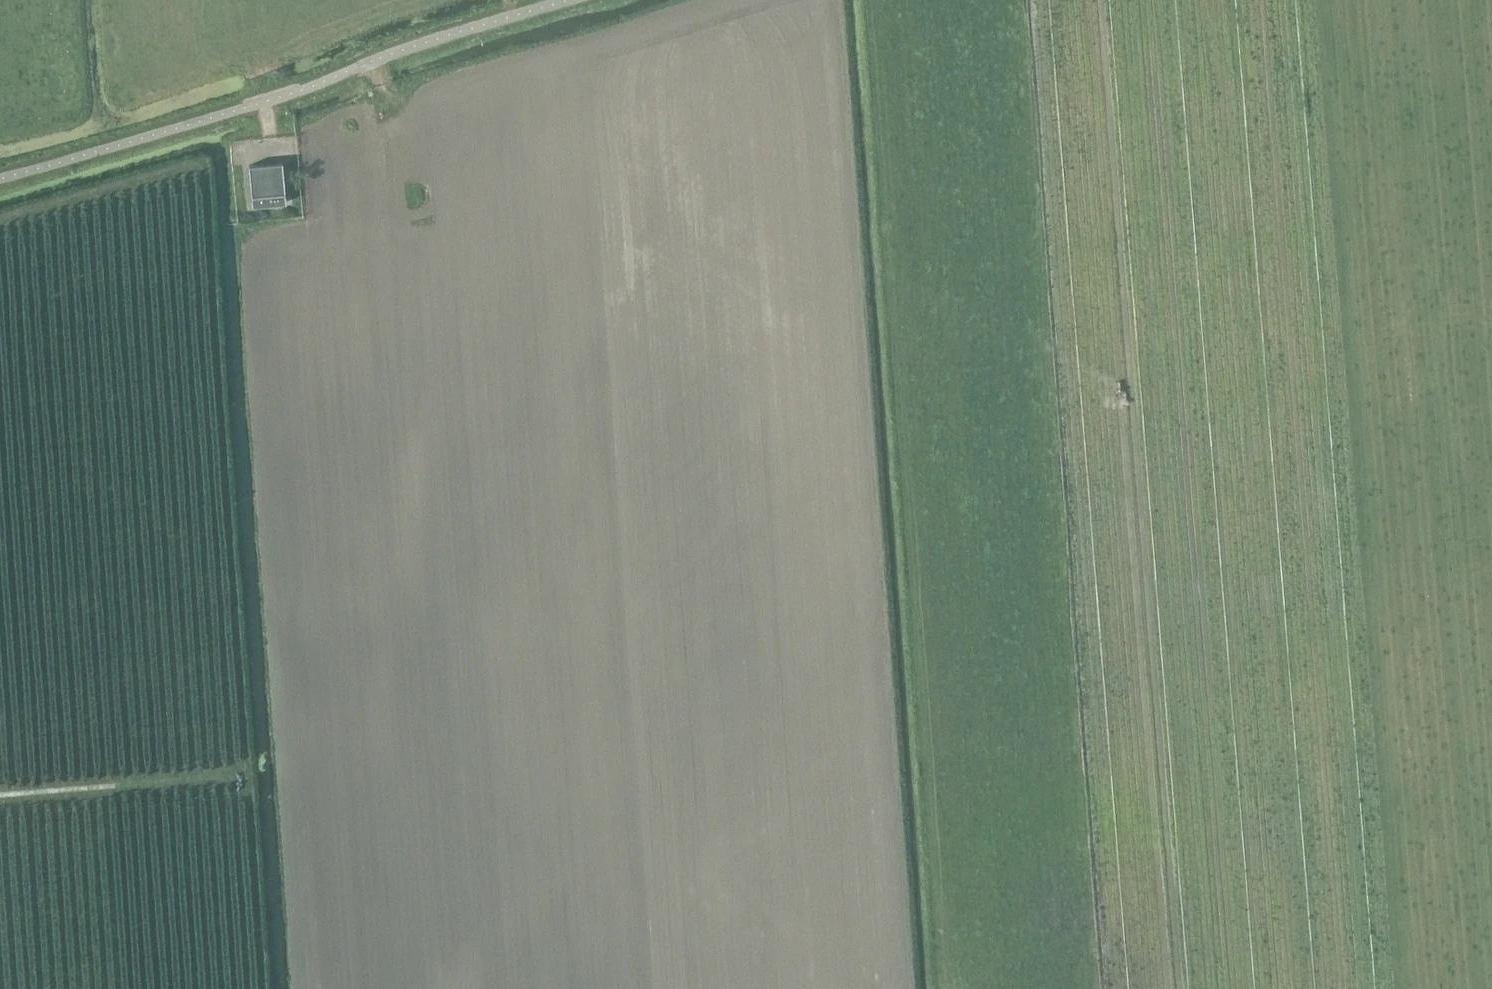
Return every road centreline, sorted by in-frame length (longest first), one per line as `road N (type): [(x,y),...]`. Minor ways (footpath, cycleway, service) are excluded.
road 1 (track): [(0,796),(235,774)]

